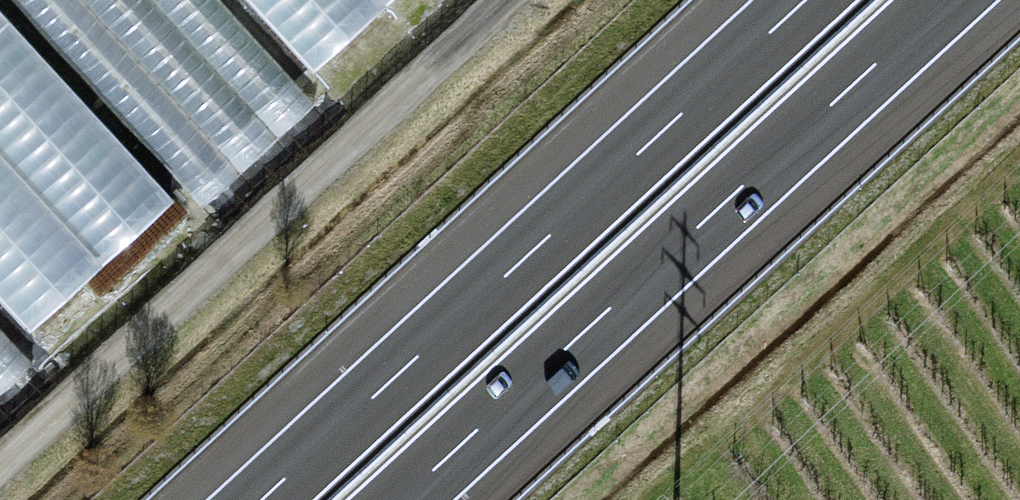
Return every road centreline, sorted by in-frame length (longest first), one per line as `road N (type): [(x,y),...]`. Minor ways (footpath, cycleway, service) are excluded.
road 1 (motorway): [(402,499),(946,0)]
road 2 (motorway): [(804,0),(260,499)]
road 3 (track): [(510,0),(0,466)]

